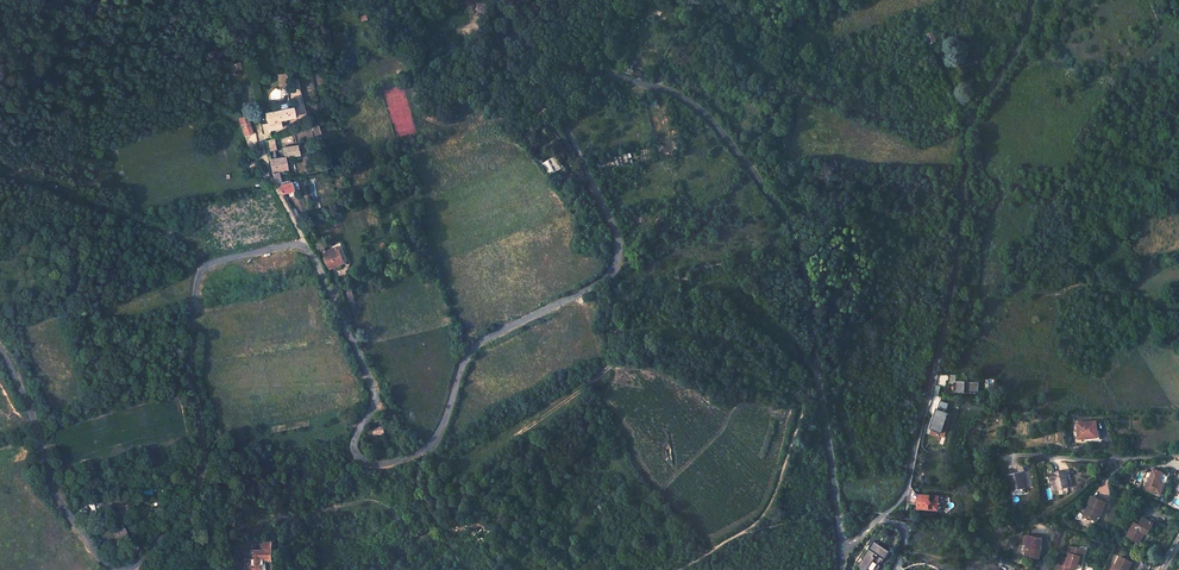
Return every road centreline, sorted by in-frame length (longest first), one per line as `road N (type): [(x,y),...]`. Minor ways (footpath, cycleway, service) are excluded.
road 1 (unclassified): [(119,569),(149,551),(191,490),(201,458),(189,329),(195,288),(212,264),(308,249),(375,395),(353,450),(380,466),(432,442),(474,347),(598,286),(616,267),(615,228),(565,127),(504,59),(503,42),(513,35),(570,69),(683,99),(712,122),(785,217),(807,280),(844,548)]
road 2 (residential): [(1031,0),(1022,40),(967,134),(945,329),(905,493),(844,548)]
road 3 (unclassified): [(0,351),(57,494),(93,551),(118,569)]
road 4 (track): [(738,535),(778,488),(814,351)]
road 5 (residential): [(1178,456),(1018,455),(1011,469)]
road 6 (track): [(554,107),(503,121),(428,121),(415,107),(414,80)]
road 7 (track): [(408,458),(466,569)]

